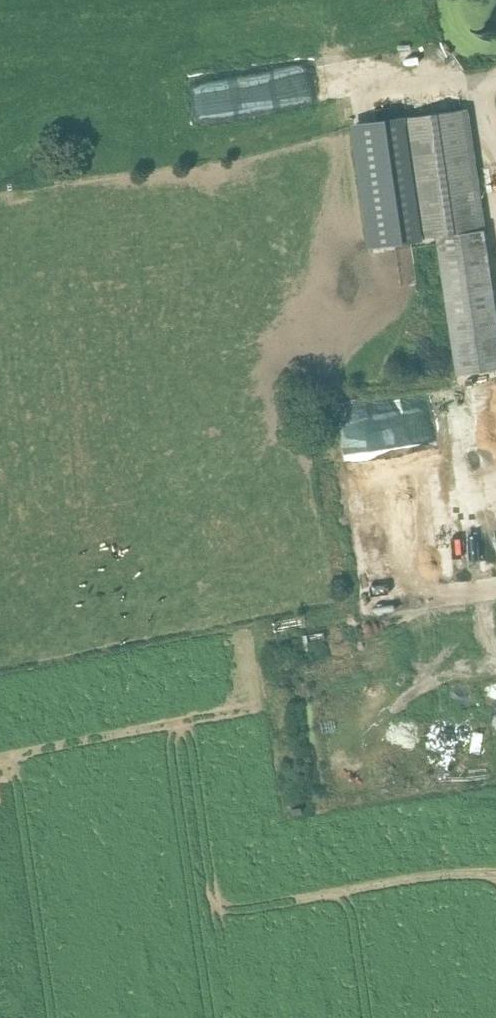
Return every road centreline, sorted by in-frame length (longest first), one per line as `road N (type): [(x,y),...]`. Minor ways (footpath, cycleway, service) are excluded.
road 1 (track): [(495,78),(474,83),(495,212)]

